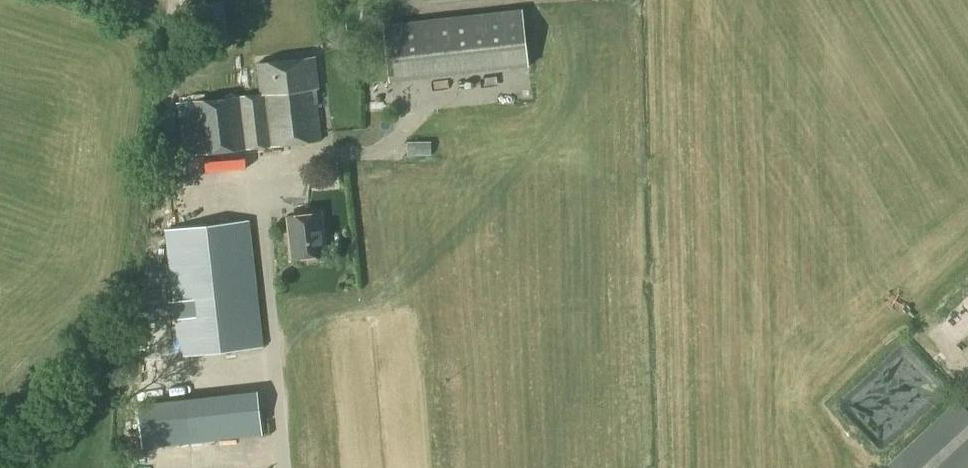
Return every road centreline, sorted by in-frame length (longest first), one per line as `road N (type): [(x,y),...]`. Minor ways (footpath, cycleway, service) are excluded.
road 1 (track): [(283,467),(262,202)]

